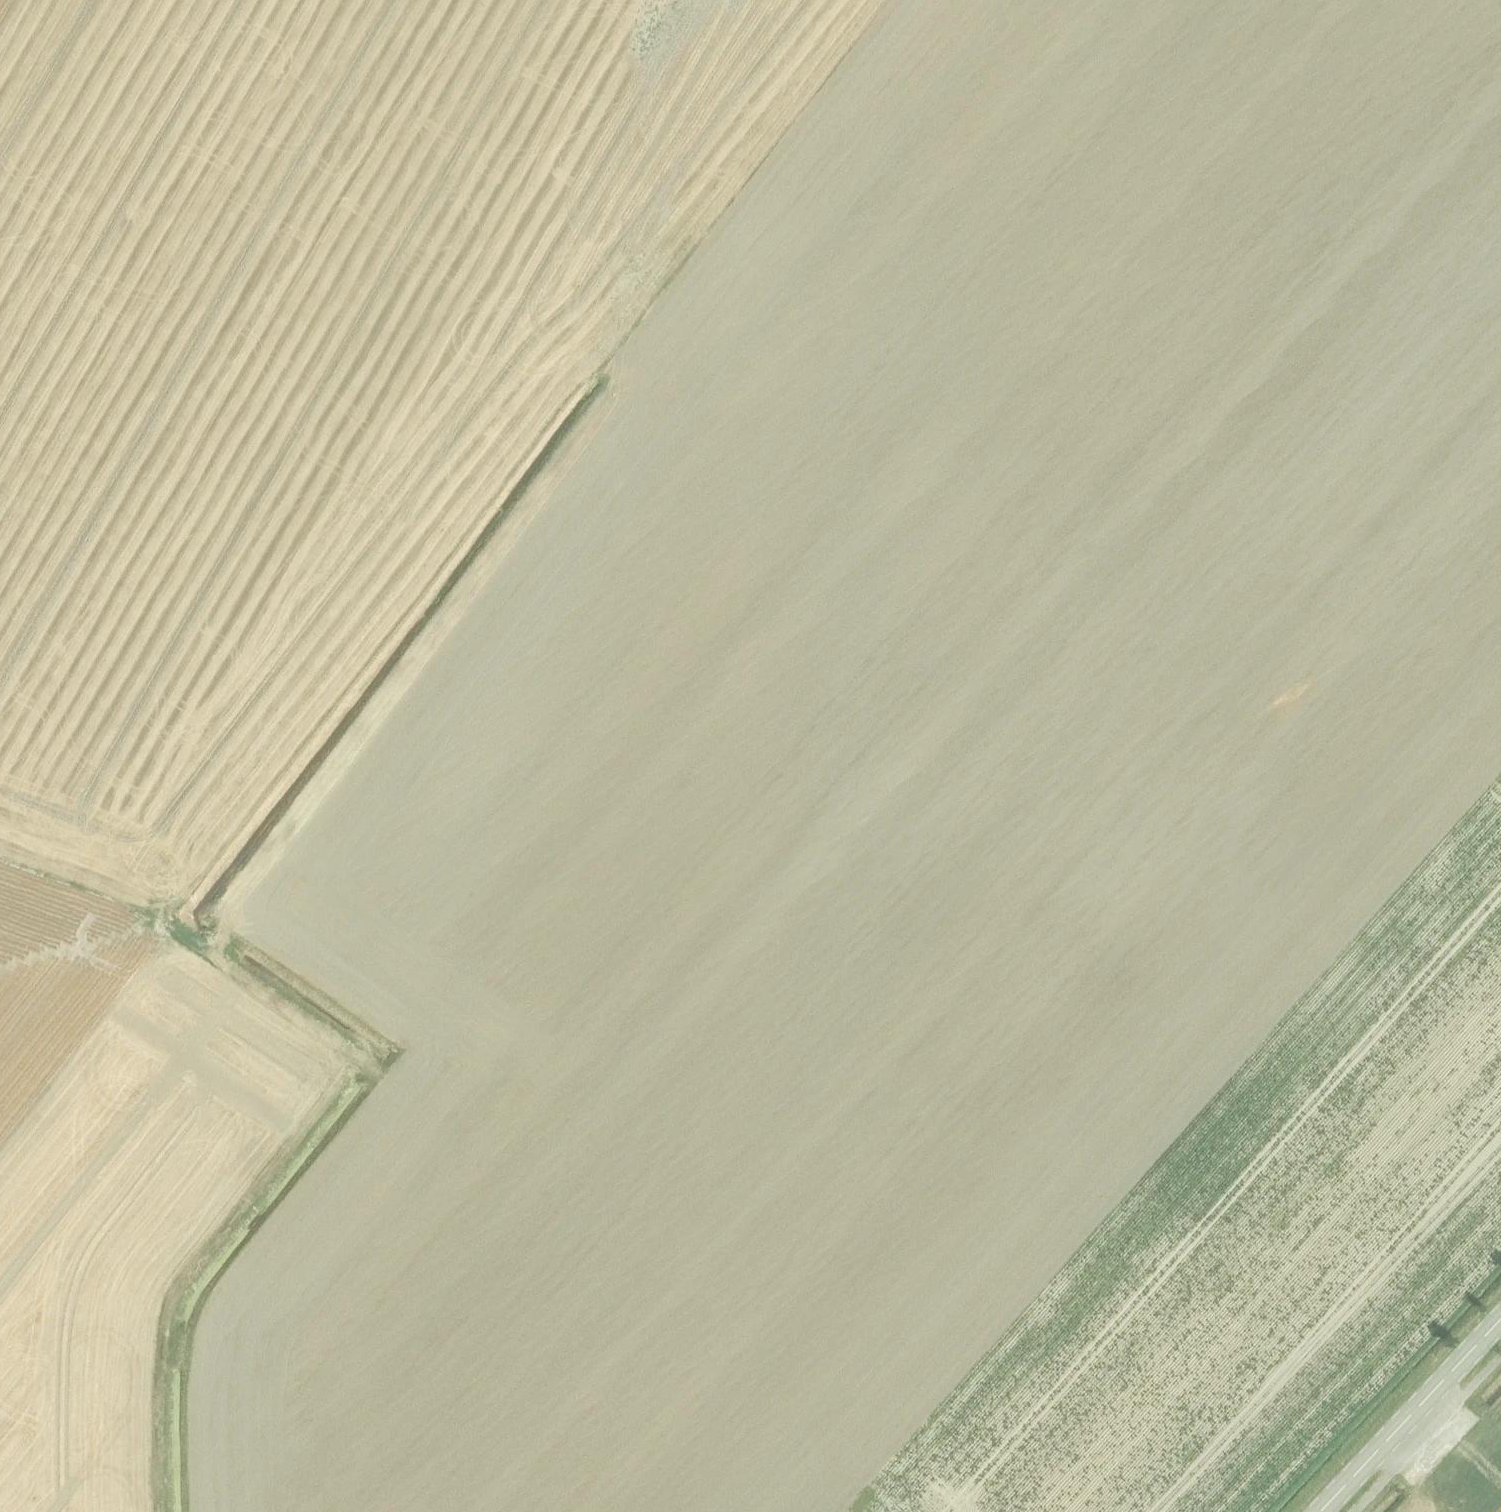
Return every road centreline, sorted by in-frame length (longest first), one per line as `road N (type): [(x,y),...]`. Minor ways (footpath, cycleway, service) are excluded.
road 1 (secondary): [(1325,1511),(1500,1324)]

